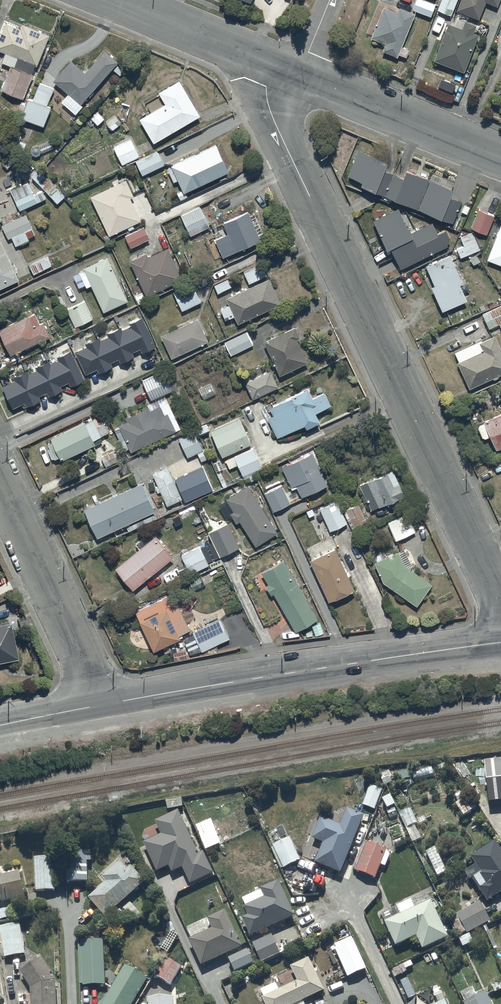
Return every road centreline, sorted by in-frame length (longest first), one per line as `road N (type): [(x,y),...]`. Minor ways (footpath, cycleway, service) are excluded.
road 1 (residential): [(500,609),(281,136),(266,87),(287,72)]
road 2 (tertiary): [(103,705),(500,643)]
road 3 (residential): [(103,705),(0,481)]
road 4 (residential): [(500,159),(287,72)]
road 5 (residential): [(287,72),(112,0)]

